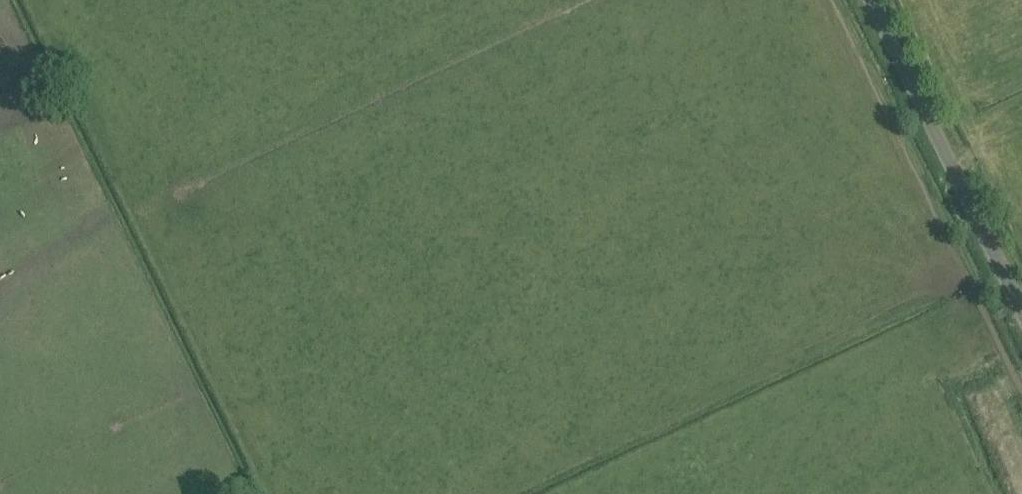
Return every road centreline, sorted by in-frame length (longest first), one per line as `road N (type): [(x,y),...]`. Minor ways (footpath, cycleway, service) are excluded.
road 1 (unclassified): [(1021,312),(870,0)]

